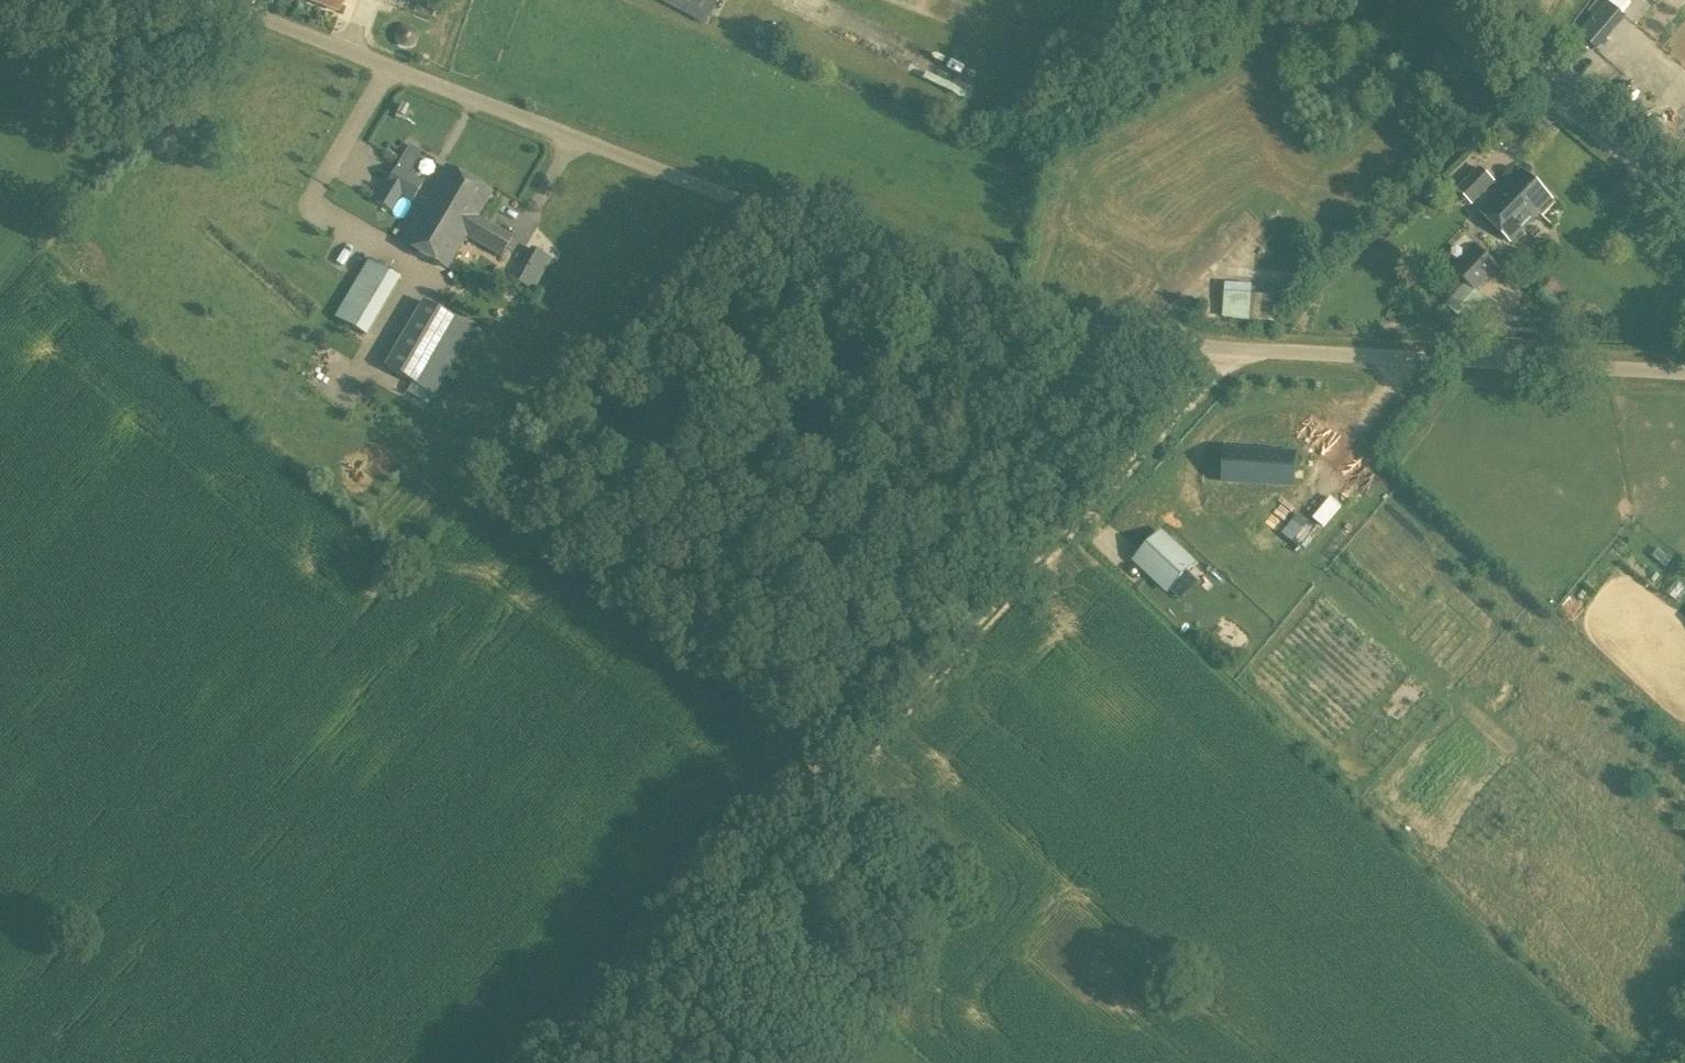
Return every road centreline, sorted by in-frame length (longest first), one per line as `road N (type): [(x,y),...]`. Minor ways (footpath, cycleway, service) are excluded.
road 1 (unclassified): [(222,0),(1077,311),(1187,339),(1684,369)]
road 2 (unclassified): [(1684,201),(1532,64),(1496,0)]

